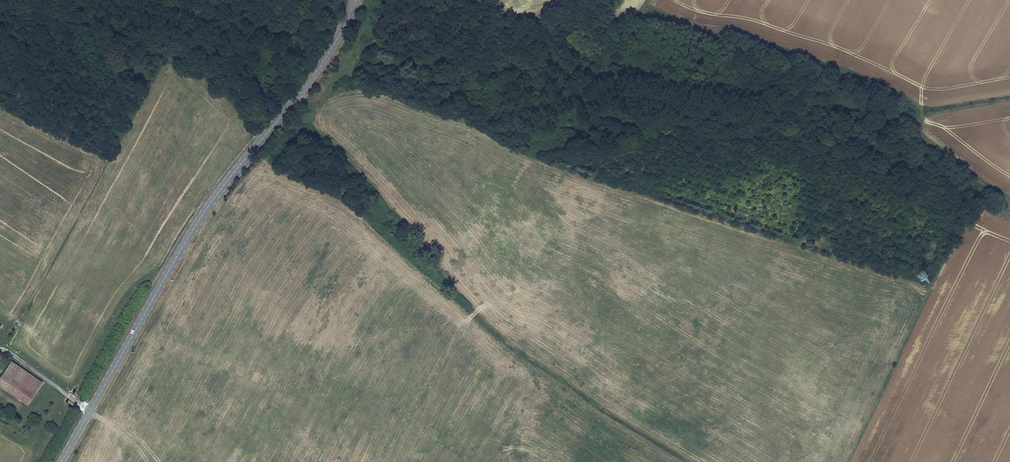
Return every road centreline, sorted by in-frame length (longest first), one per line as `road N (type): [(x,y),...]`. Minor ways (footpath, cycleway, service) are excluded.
road 1 (tertiary): [(355,0),(308,82),(195,226),(61,461)]

